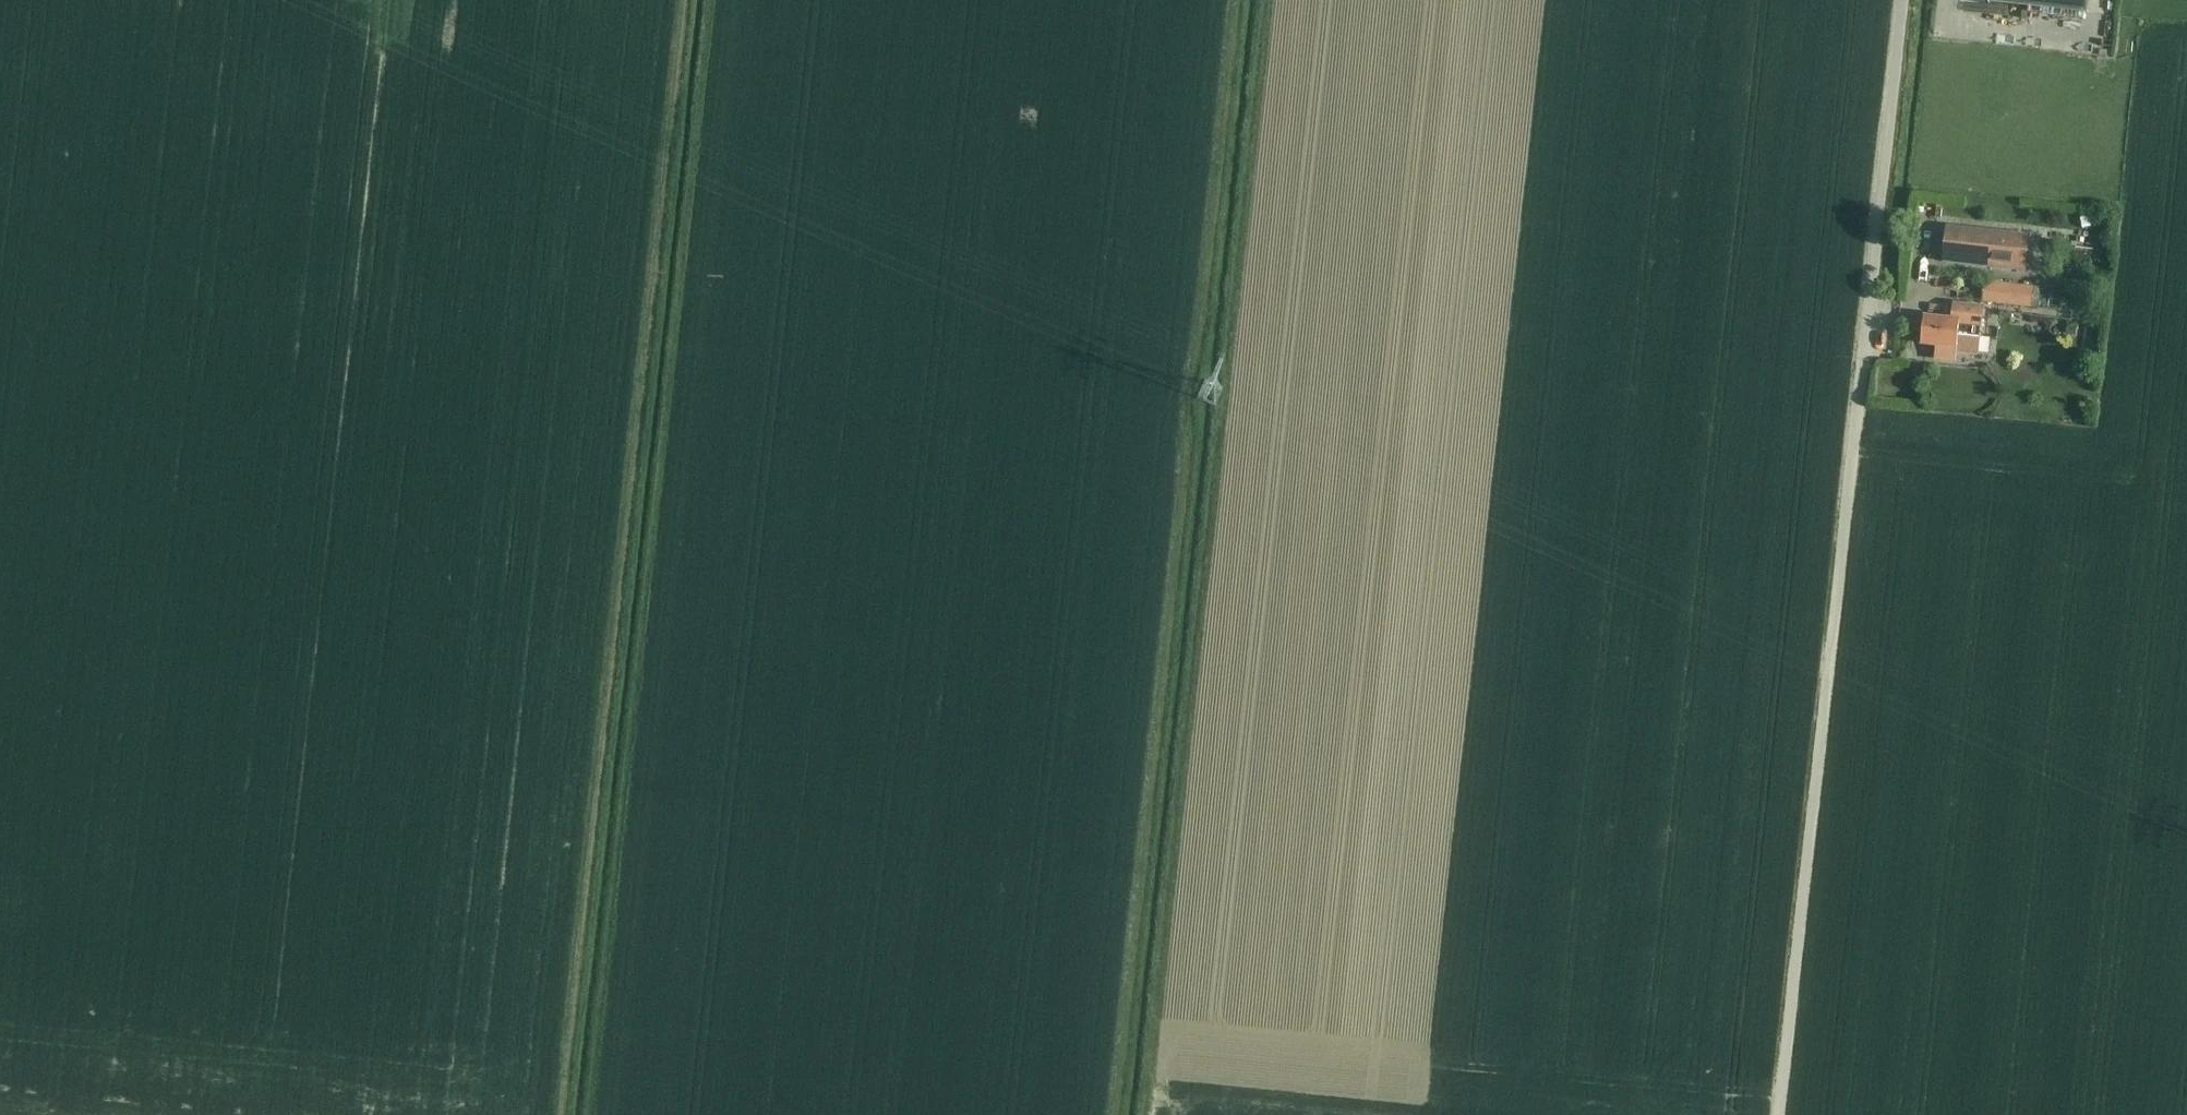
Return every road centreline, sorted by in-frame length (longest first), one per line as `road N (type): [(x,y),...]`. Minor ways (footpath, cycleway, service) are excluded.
road 1 (track): [(1779,1114),(1863,362)]
road 2 (residential): [(1863,362),(1902,0)]

